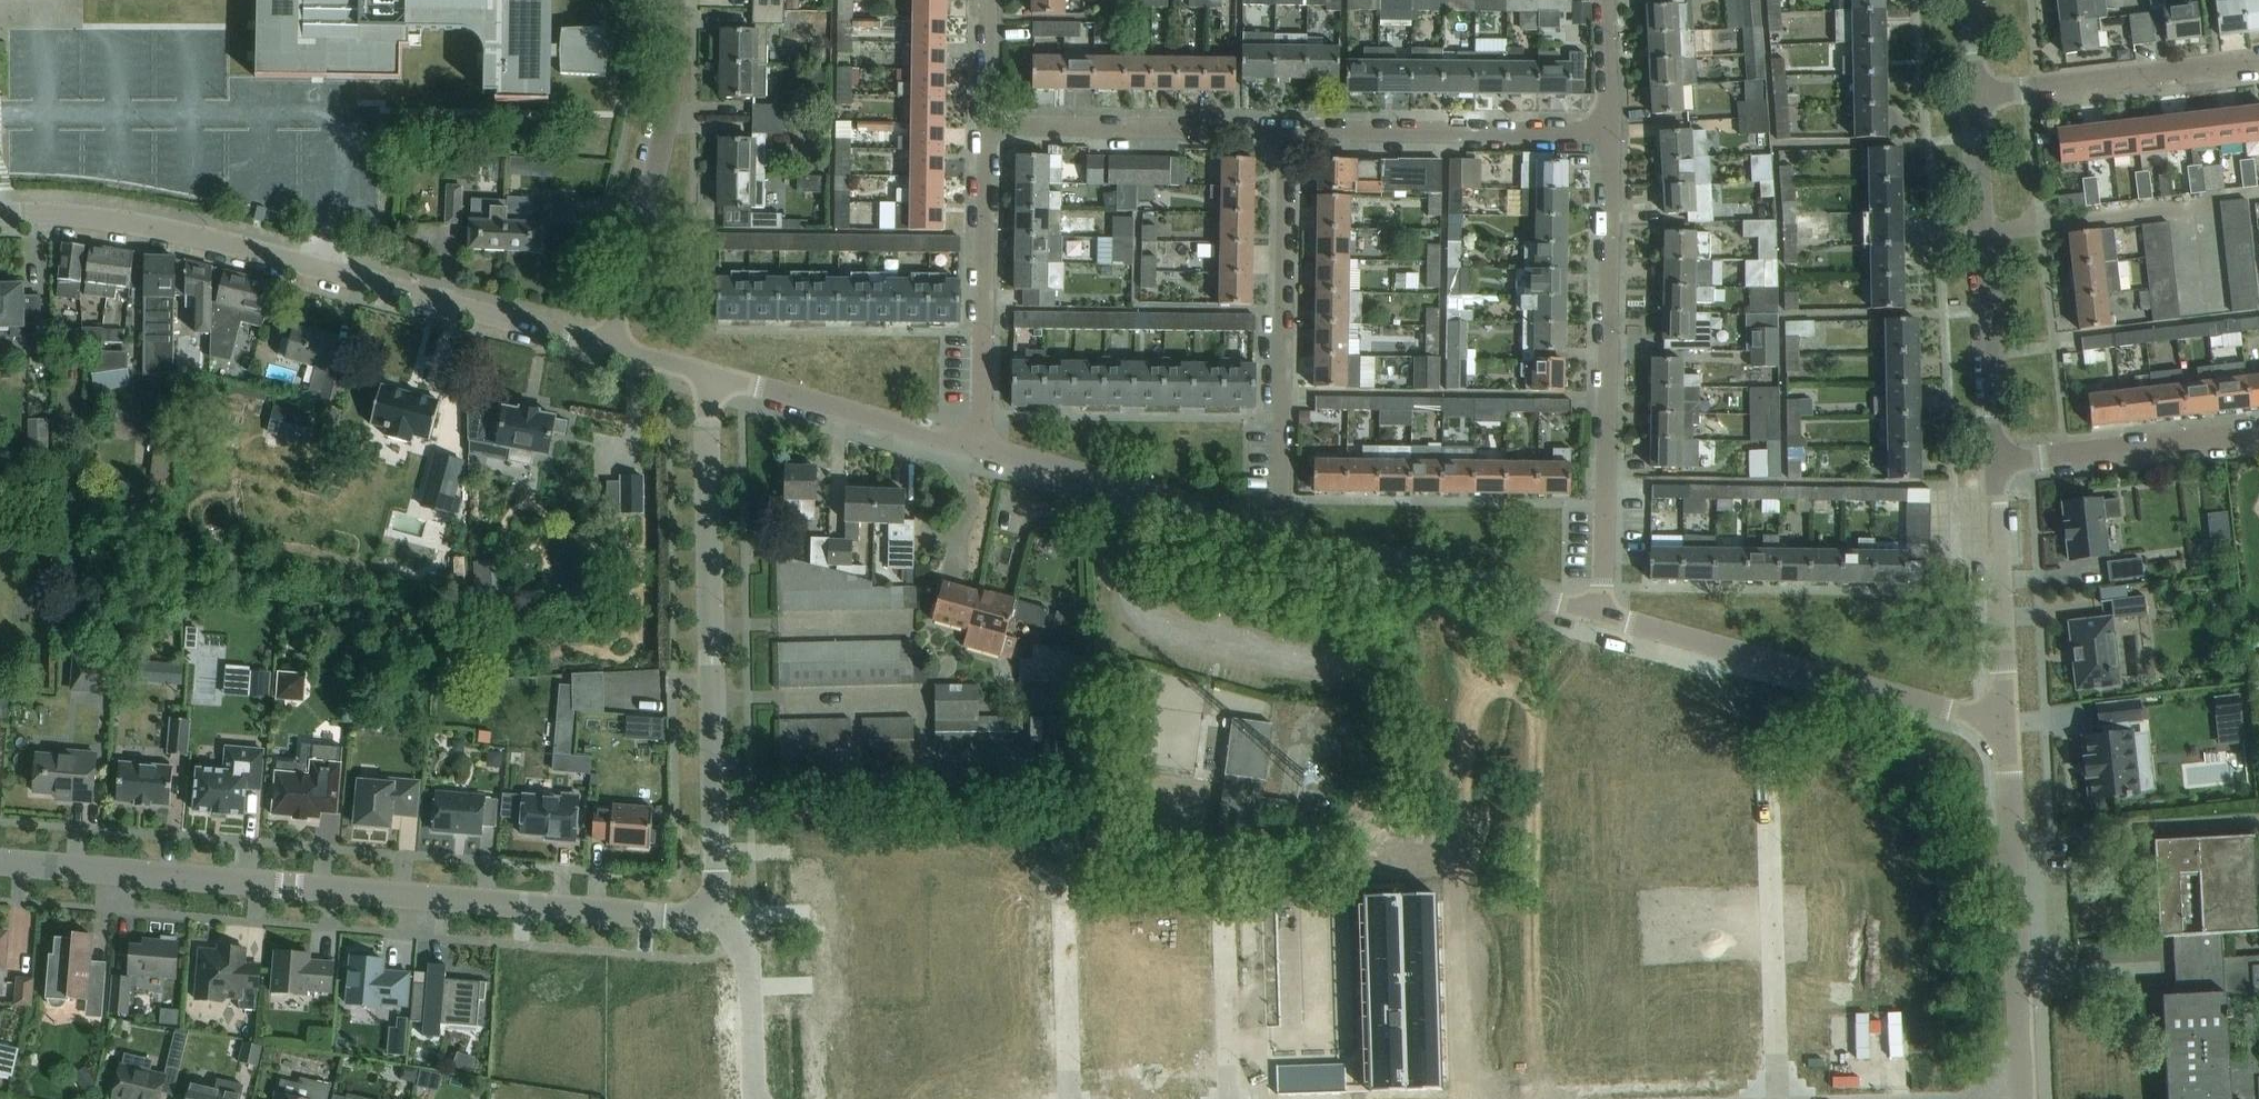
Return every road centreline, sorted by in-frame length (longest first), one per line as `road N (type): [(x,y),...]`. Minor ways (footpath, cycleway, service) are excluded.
road 1 (residential): [(0,862),(686,914),(709,905)]
road 2 (unclassified): [(612,352),(127,220),(0,210)]
road 3 (residential): [(709,905),(718,885),(707,381)]
road 4 (residential): [(1601,624),(1609,129)]
road 5 (unclassified): [(1408,572),(1388,636),(1373,651),(1345,655),(1164,609),(1152,599),(1140,559),(1141,495)]
road 6 (unclassified): [(2005,734),(1601,624)]
road 7 (residential): [(1276,536),(1287,131)]
road 8 (residential): [(1993,464),(1977,94)]
road 9 (unclassified): [(2024,1098),(2005,734)]
road 10 (unclassified): [(612,352),(671,108),(674,0)]
road 11 (residential): [(1767,755),(1776,1098)]
road 12 (residential): [(1287,131),(1609,129)]
road 13 (residential): [(981,453),(985,132)]
road 14 (residential): [(985,132),(1287,131)]
road 15 (unclassified): [(981,453),(707,381)]
road 16 (residential): [(1977,94),(2258,65)]
road 17 (residential): [(2005,734),(1993,464)]
road 18 (residential): [(1993,464),(2258,434)]
road 19 (residential): [(1065,849),(1069,1098)]
road 20 (residential): [(709,905),(750,981),(753,1098)]
road 21 (unclassified): [(1601,624),(1408,572)]
road 22 (residential): [(1224,922),(1228,1098)]
road 23 (unclassified): [(1141,495),(981,453)]
road 24 (unclassified): [(1276,536),(1141,495)]
road 25 (unclassified): [(1408,572),(1276,536)]
road 26 (residential): [(985,132),(988,0)]
road 27 (residential): [(1609,129),(1603,0)]

